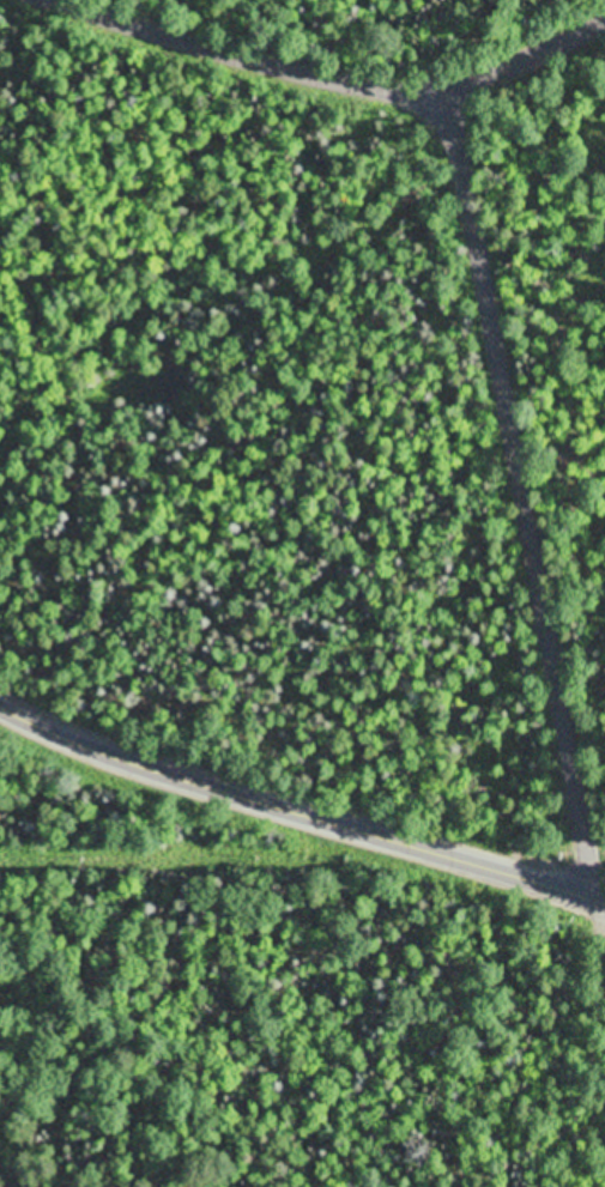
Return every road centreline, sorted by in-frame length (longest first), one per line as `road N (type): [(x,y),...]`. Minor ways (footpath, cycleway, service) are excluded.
road 1 (residential): [(604,927),(561,613),(455,78)]
road 2 (secondary): [(604,889),(134,752),(0,695)]
road 3 (residential): [(77,0),(357,79),(410,81),(472,75),(604,19)]

